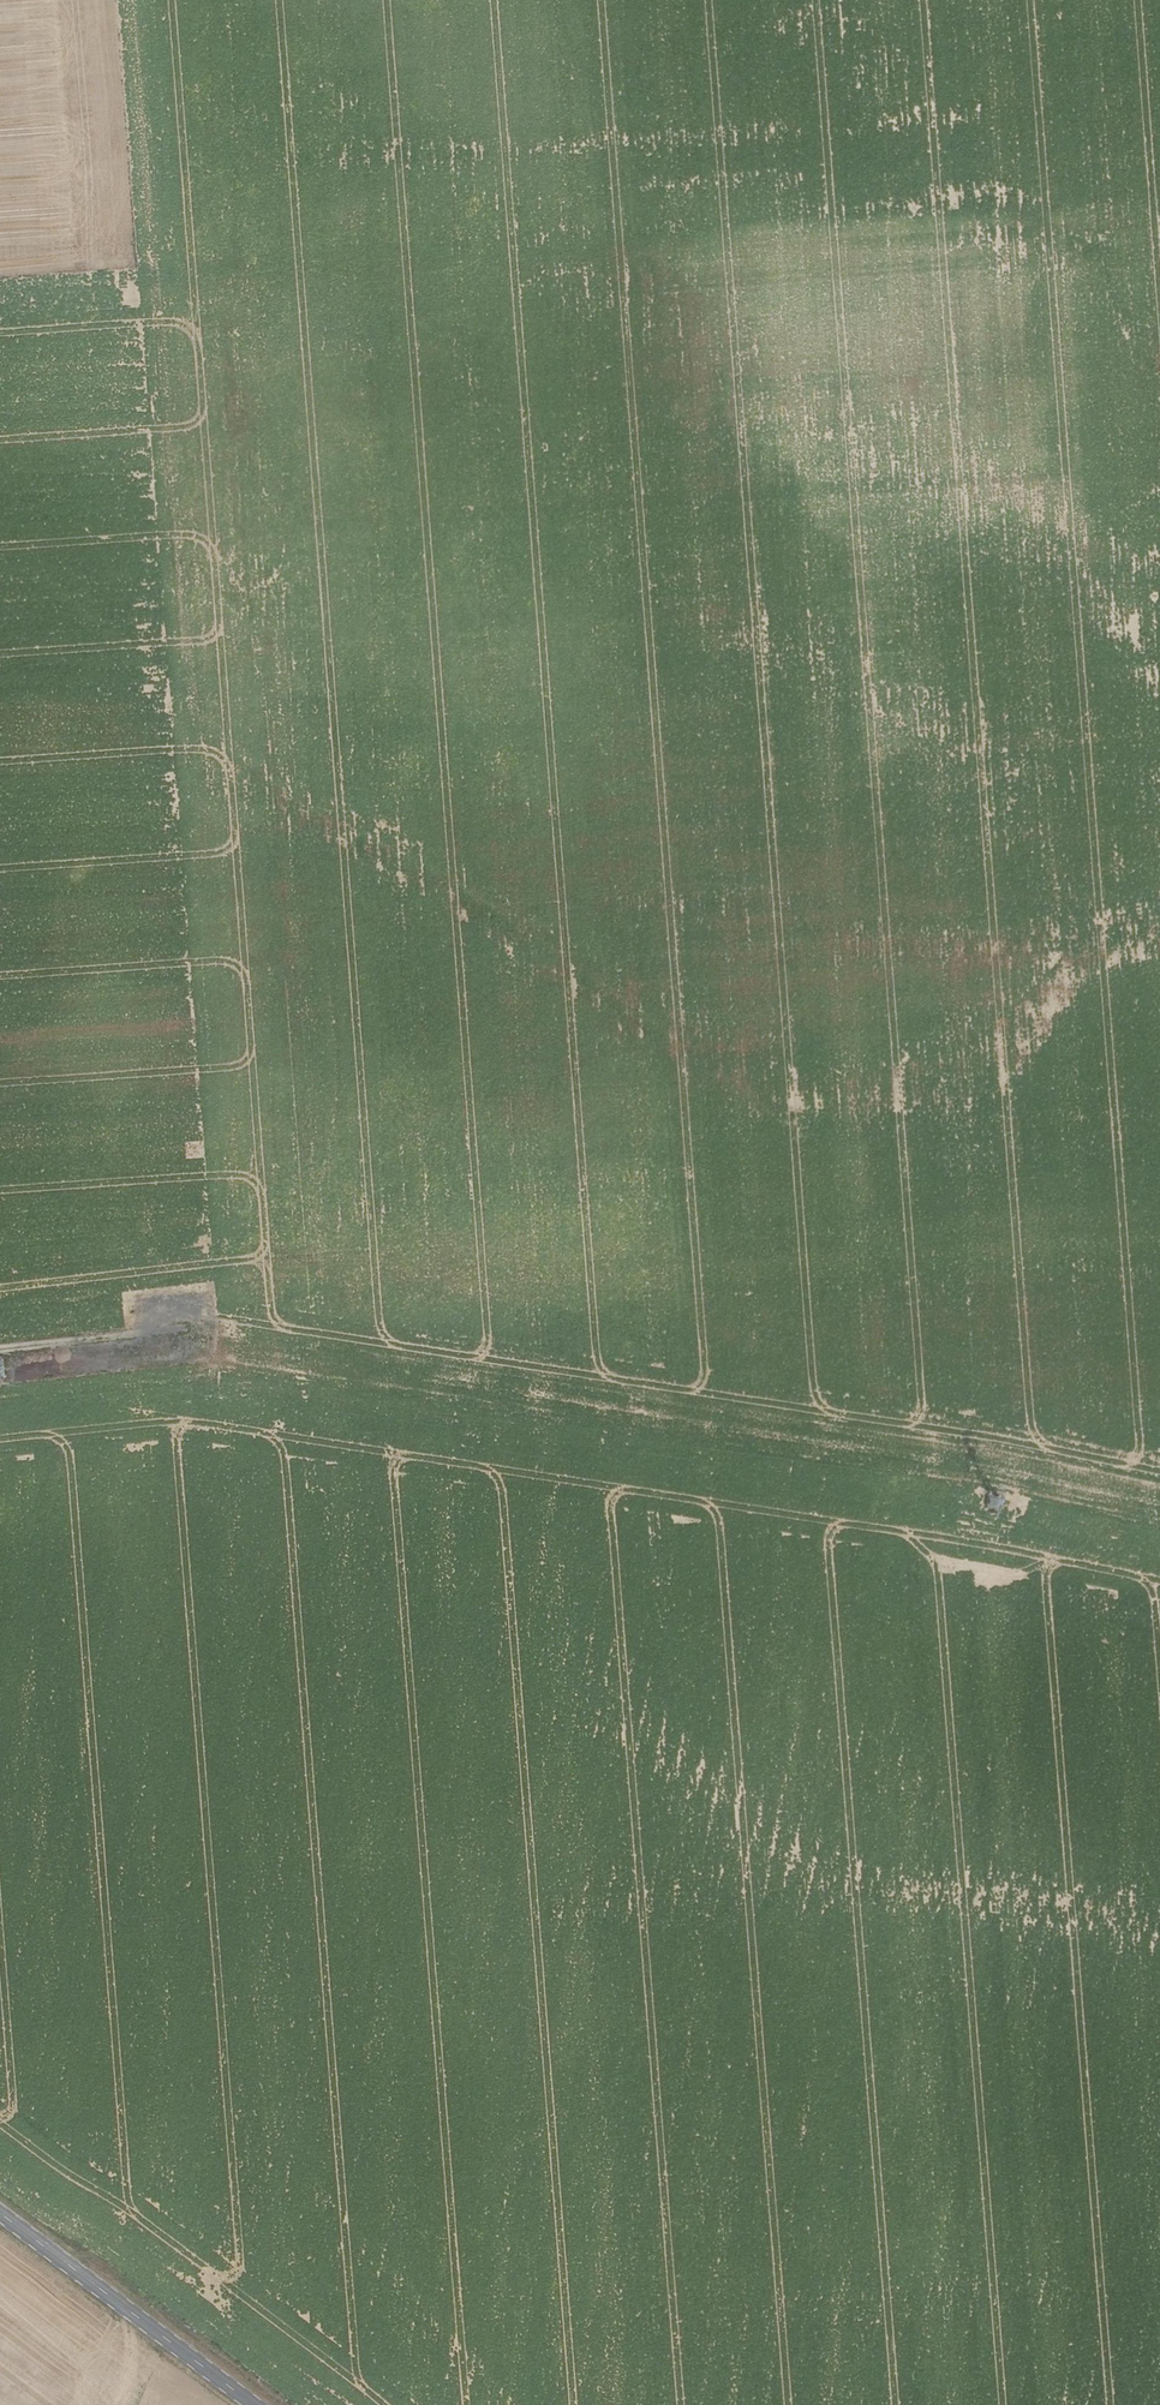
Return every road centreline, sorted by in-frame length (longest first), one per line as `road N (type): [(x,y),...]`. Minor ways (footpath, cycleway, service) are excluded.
road 1 (tertiary): [(253,2404),(0,2214)]
road 2 (track): [(0,1352),(125,1337)]

